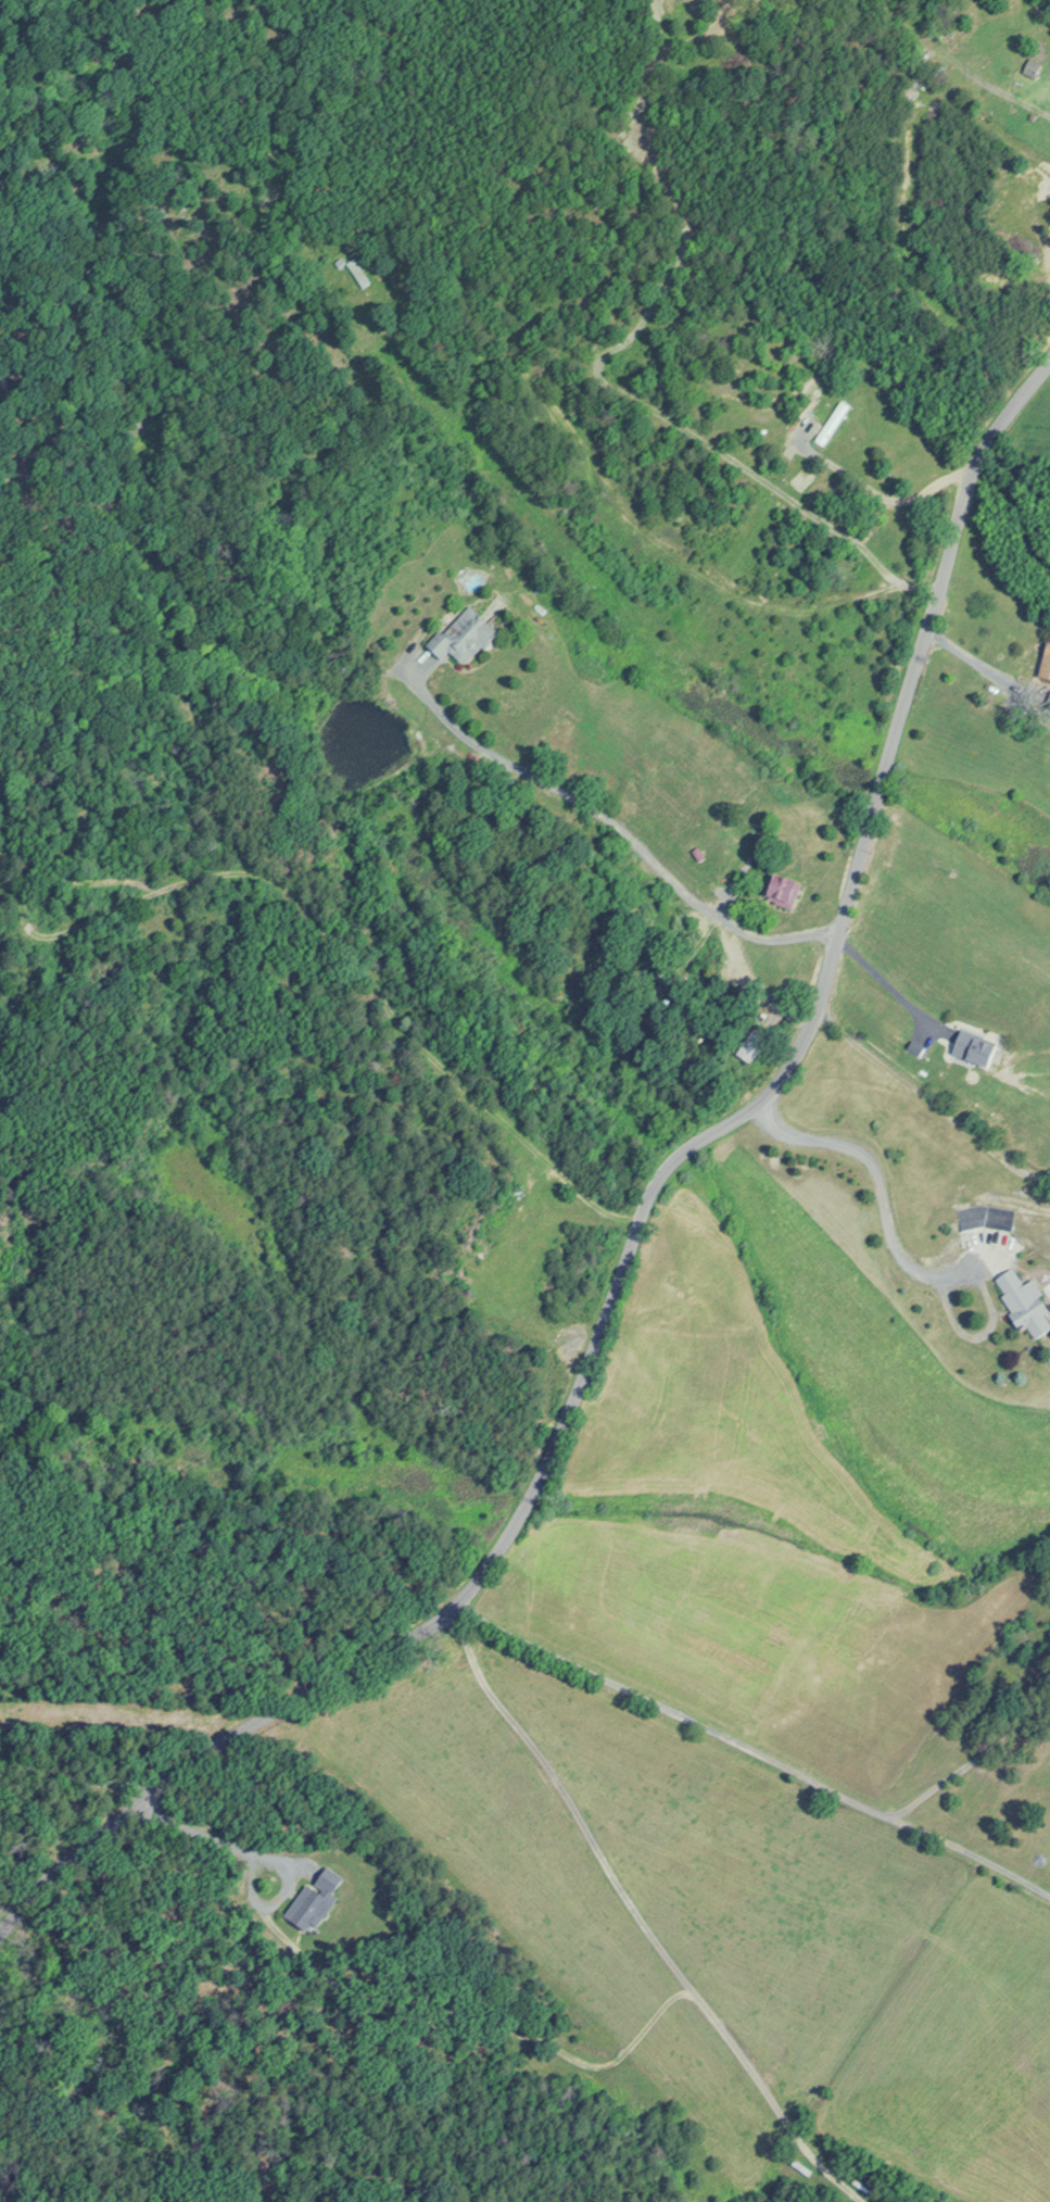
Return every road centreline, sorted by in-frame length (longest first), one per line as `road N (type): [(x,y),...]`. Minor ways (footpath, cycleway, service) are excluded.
road 1 (residential): [(442,1610),(495,1547),(539,1472),(644,1188),(772,1084),(795,1052),(839,941),(963,515),(998,435),(1049,365)]
road 2 (residential): [(0,1928),(31,1887),(169,1762),(333,1663),(442,1610)]

